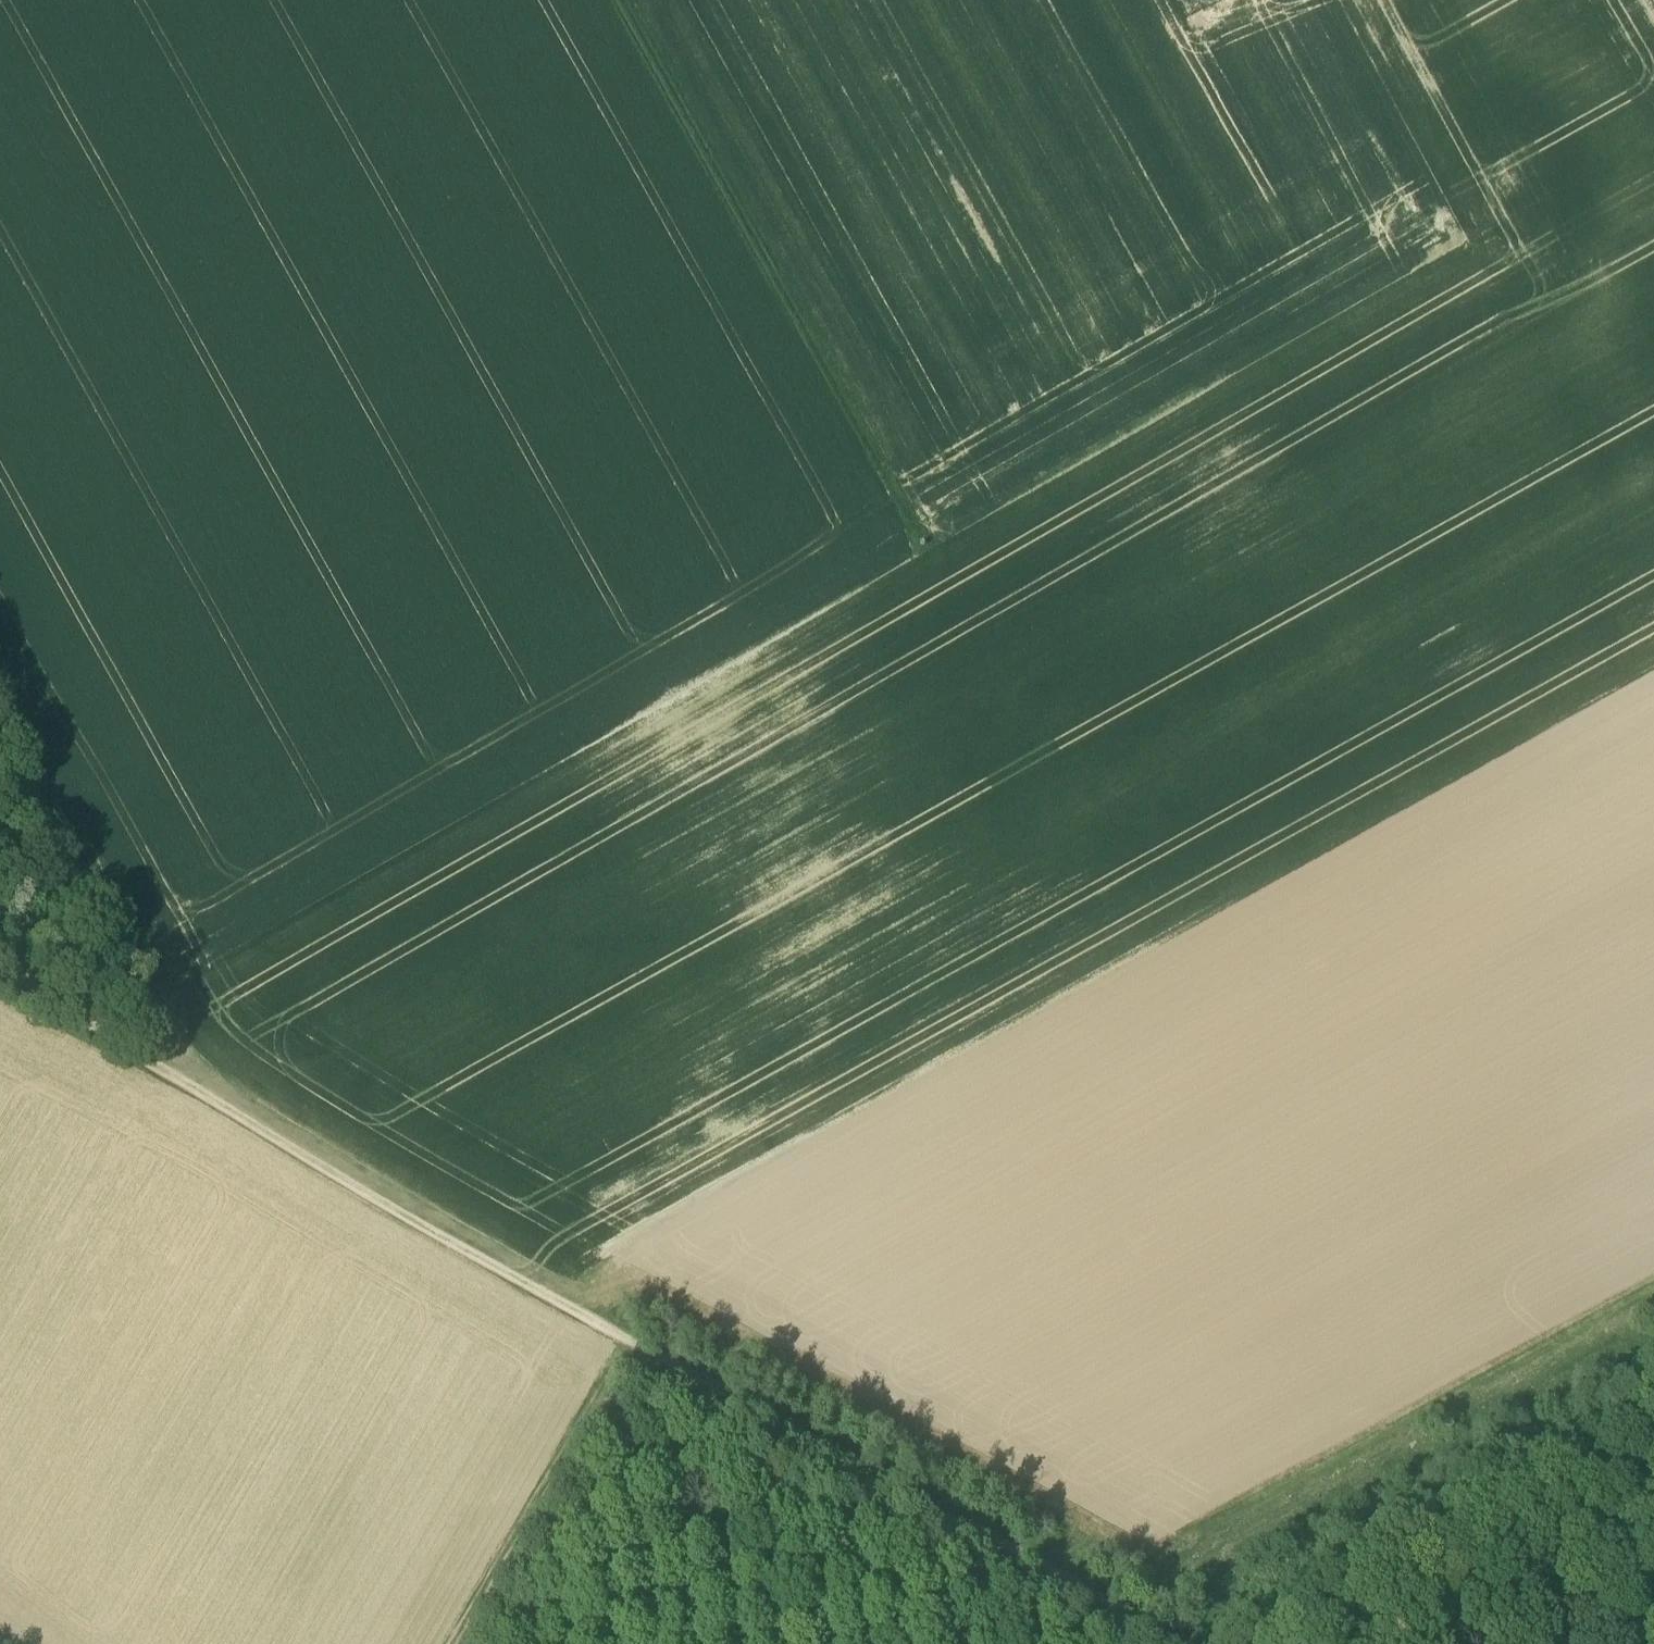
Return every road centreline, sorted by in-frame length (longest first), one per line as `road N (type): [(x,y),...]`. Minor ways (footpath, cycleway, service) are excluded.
road 1 (track): [(1191,1643),(277,1146),(0,969)]
road 2 (track): [(624,0),(931,535)]
road 3 (track): [(1183,1640),(1653,1372)]

